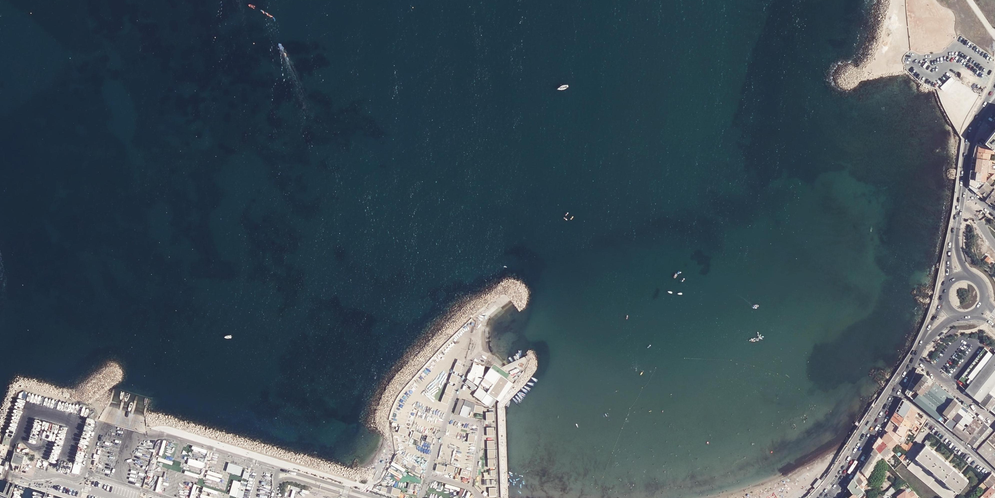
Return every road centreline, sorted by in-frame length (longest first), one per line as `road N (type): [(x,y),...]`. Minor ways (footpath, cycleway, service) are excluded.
road 1 (tertiary): [(830,496),(897,391)]

